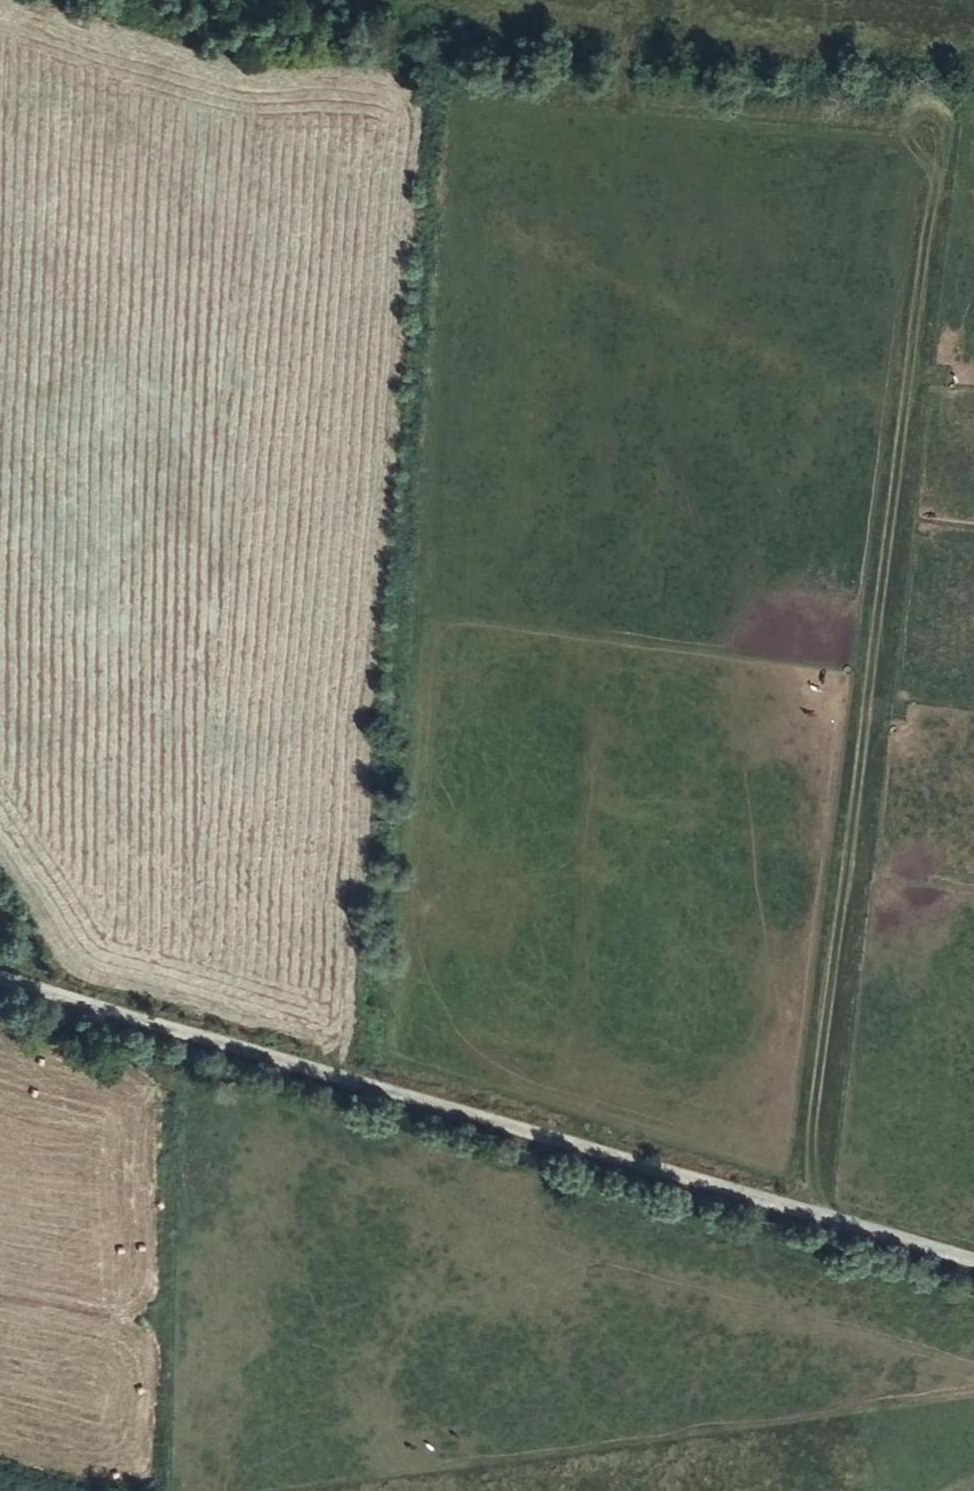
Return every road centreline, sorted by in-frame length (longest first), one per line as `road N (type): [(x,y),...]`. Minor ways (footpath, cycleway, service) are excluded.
road 1 (track): [(973,1258),(0,984)]

